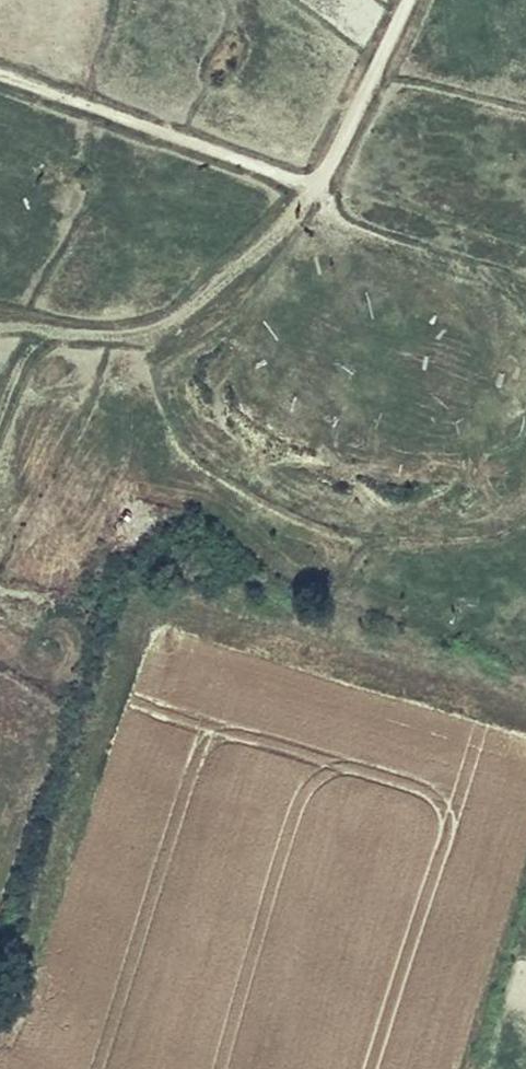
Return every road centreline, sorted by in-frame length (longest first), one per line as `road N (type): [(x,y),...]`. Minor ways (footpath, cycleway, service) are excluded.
road 1 (track): [(0,76),(324,188),(408,0)]

